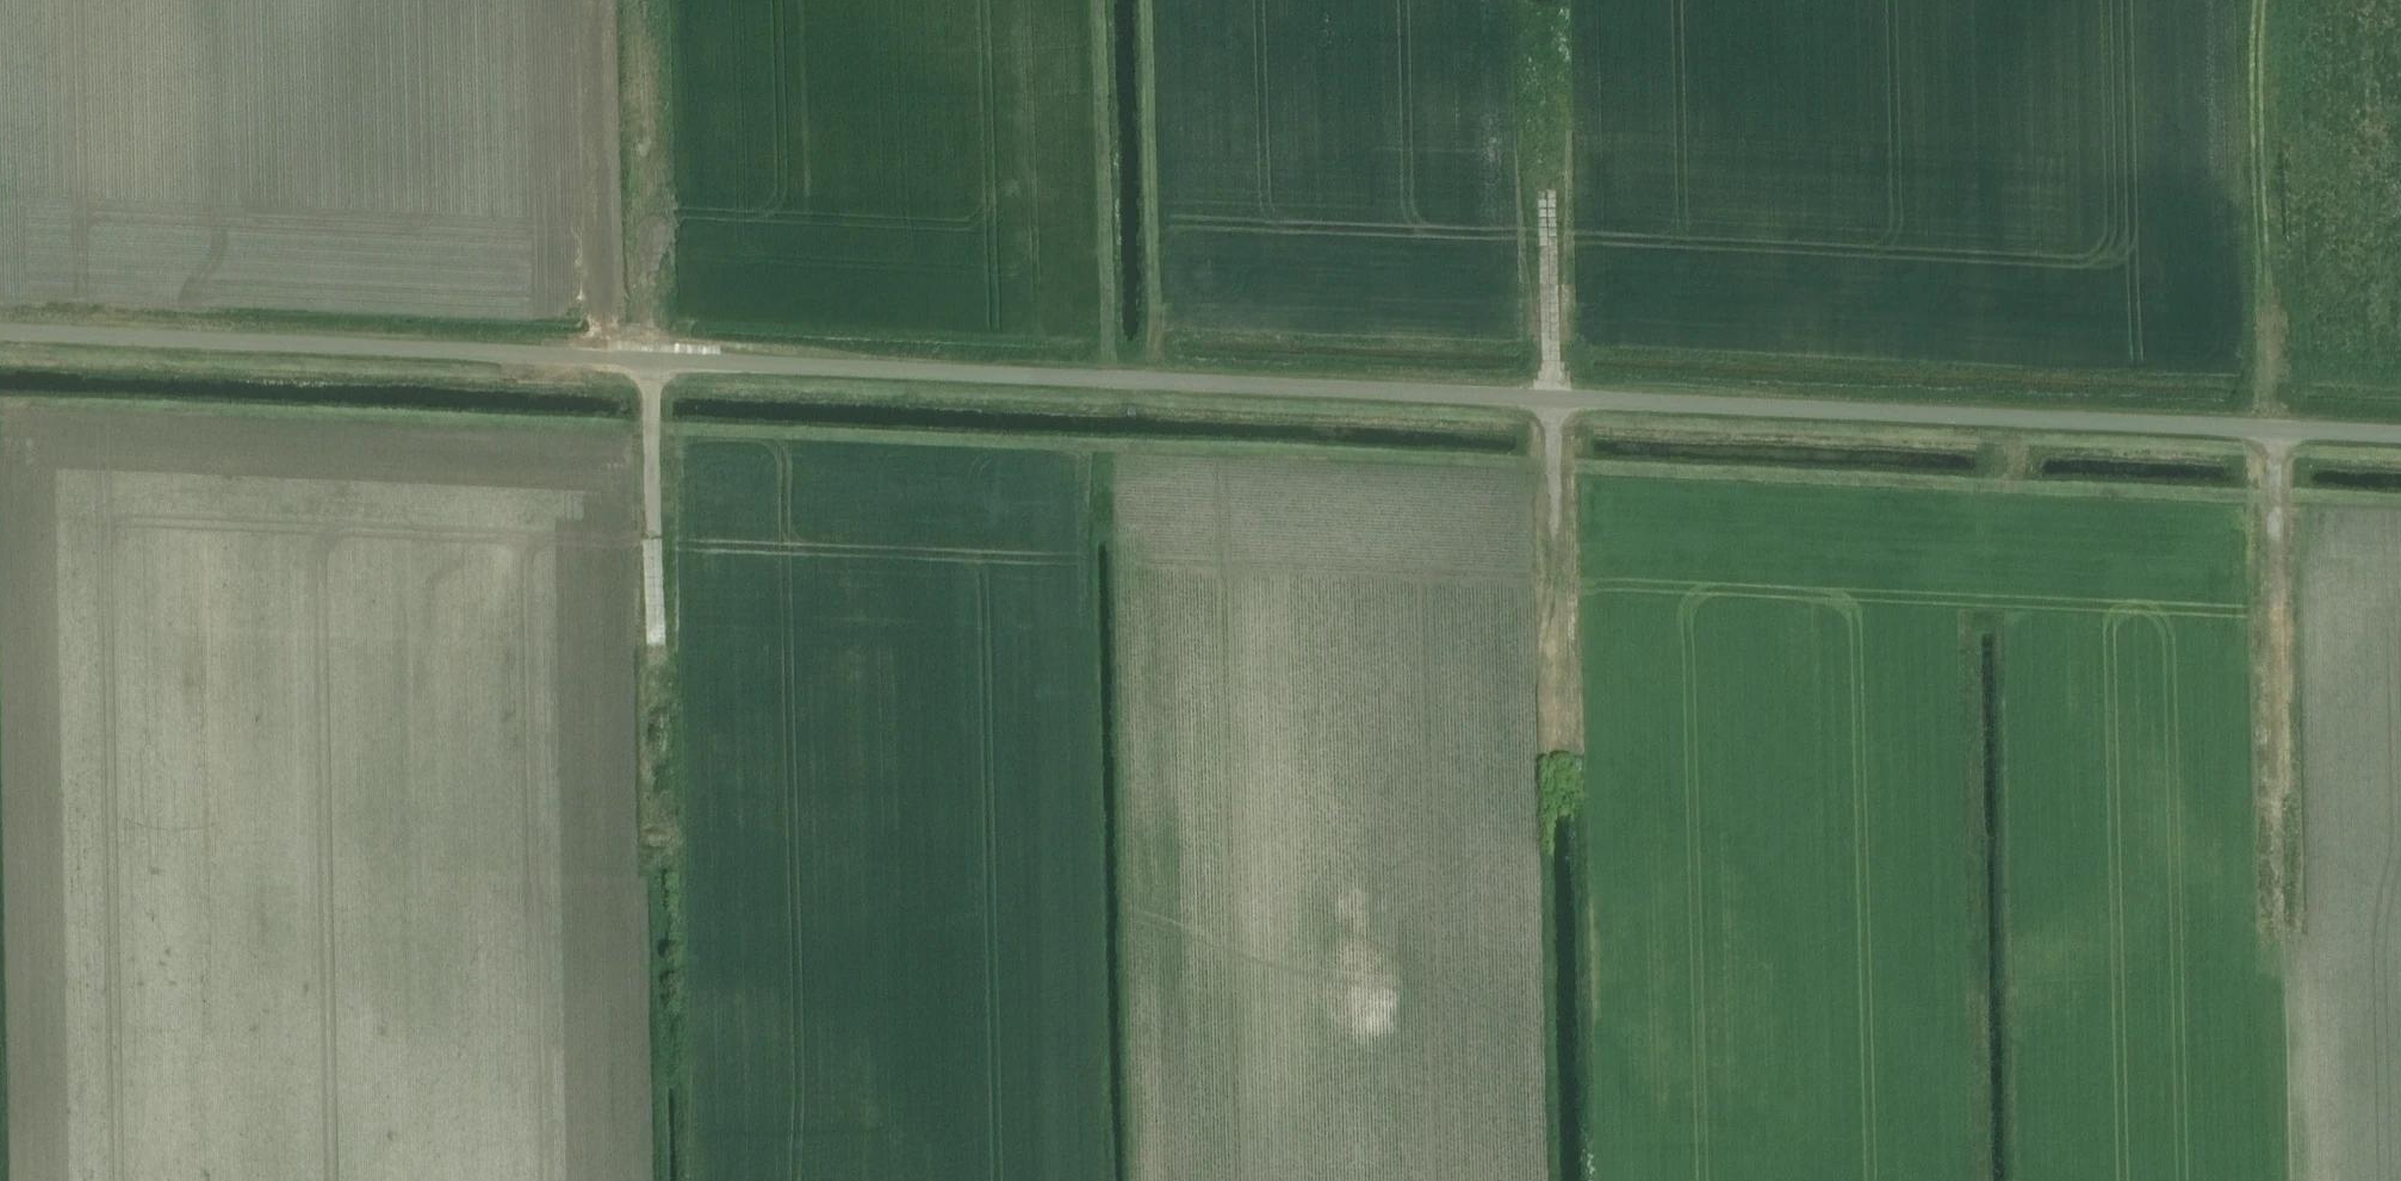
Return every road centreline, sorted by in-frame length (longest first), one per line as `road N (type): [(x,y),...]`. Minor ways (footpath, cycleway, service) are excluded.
road 1 (unclassified): [(2400,436),(0,332)]

